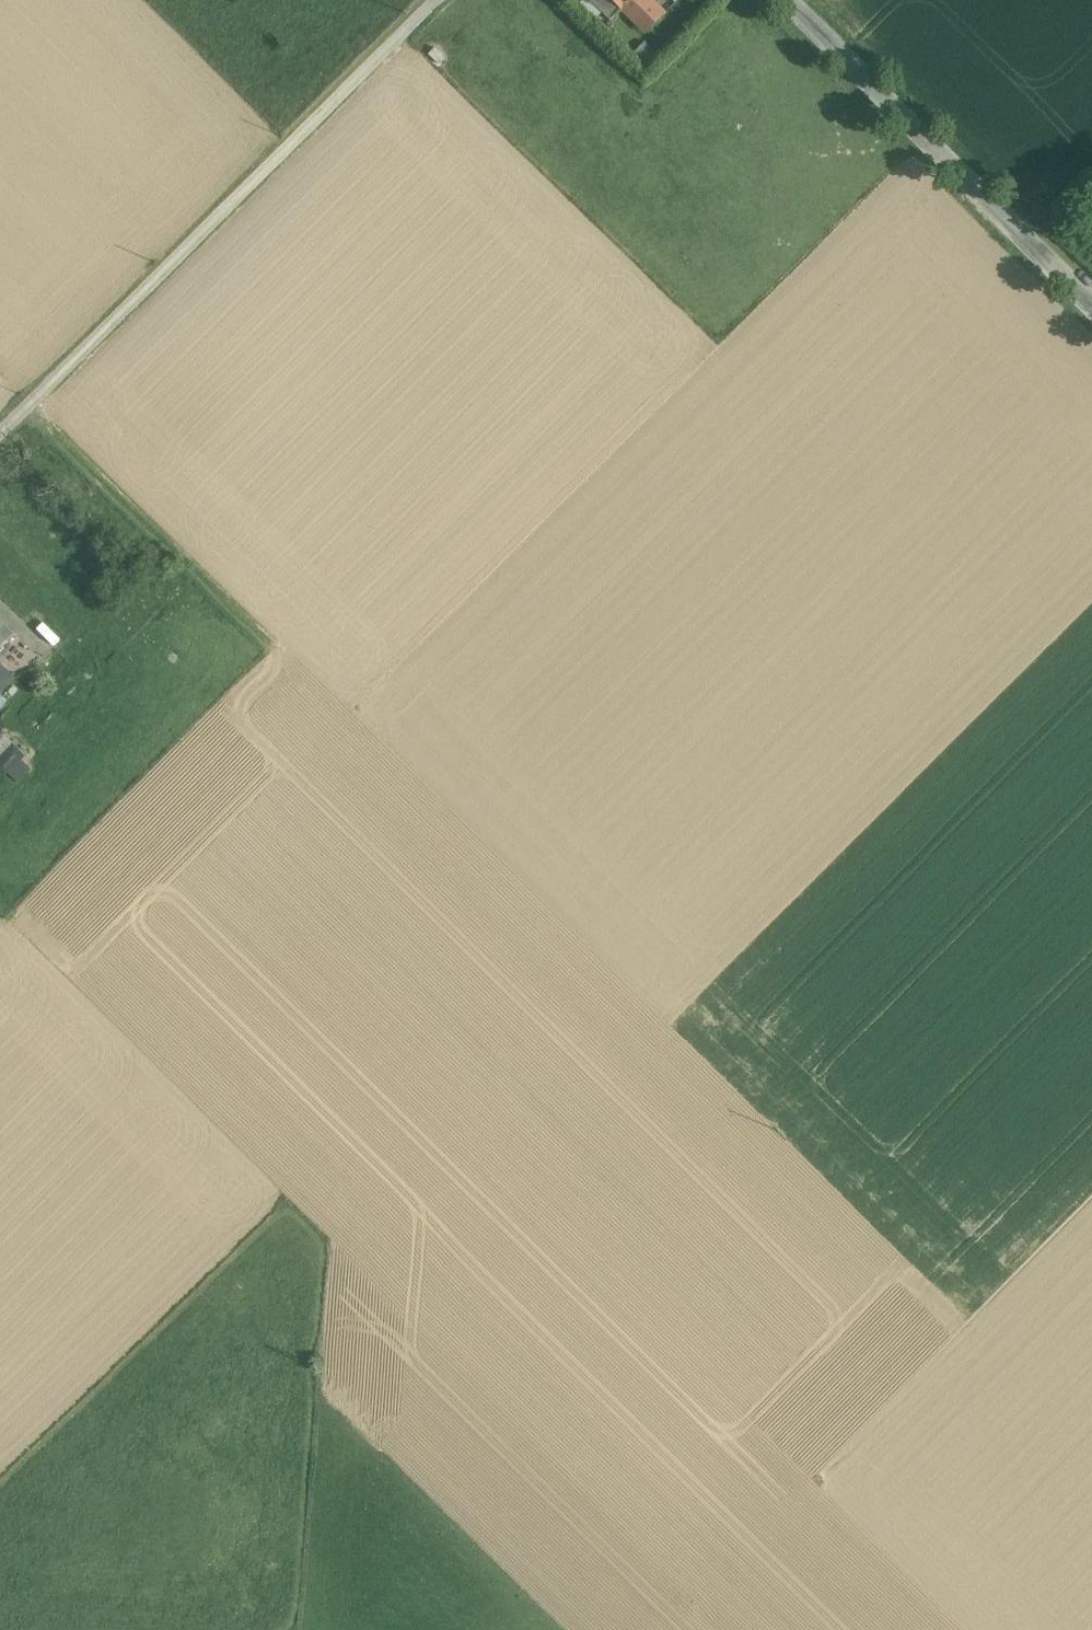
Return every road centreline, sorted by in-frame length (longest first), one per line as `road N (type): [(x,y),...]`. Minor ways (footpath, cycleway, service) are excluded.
road 1 (unclassified): [(0,433),(439,0)]
road 2 (tertiary): [(789,0),(1091,304)]

